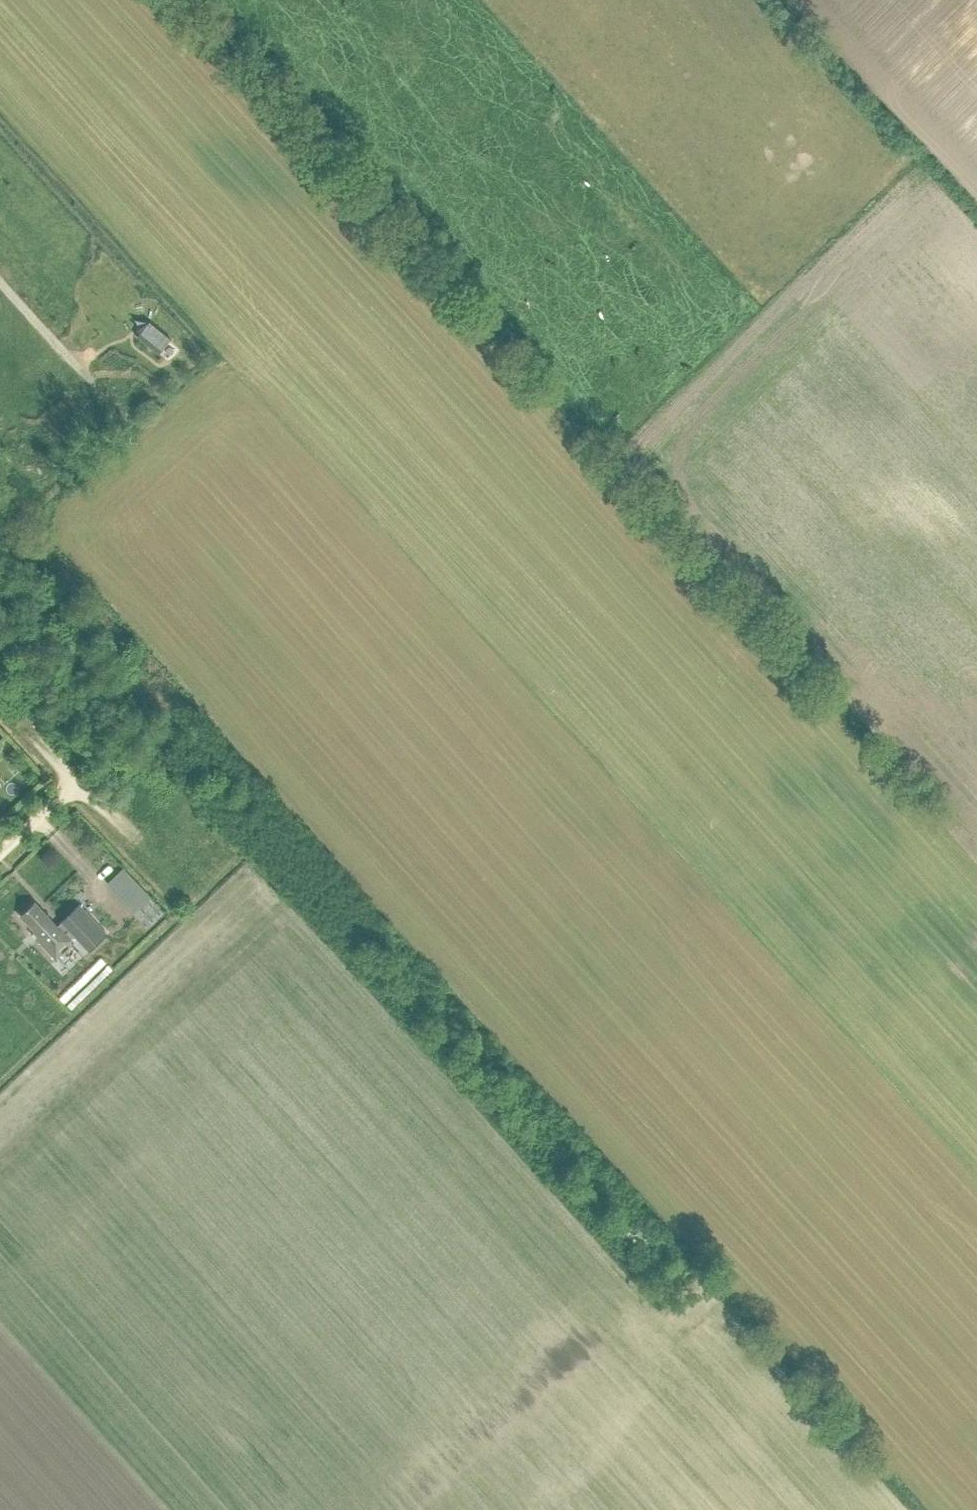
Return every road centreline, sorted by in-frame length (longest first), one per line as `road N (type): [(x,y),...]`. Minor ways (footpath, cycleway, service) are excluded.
road 1 (track): [(23,725),(134,838)]

